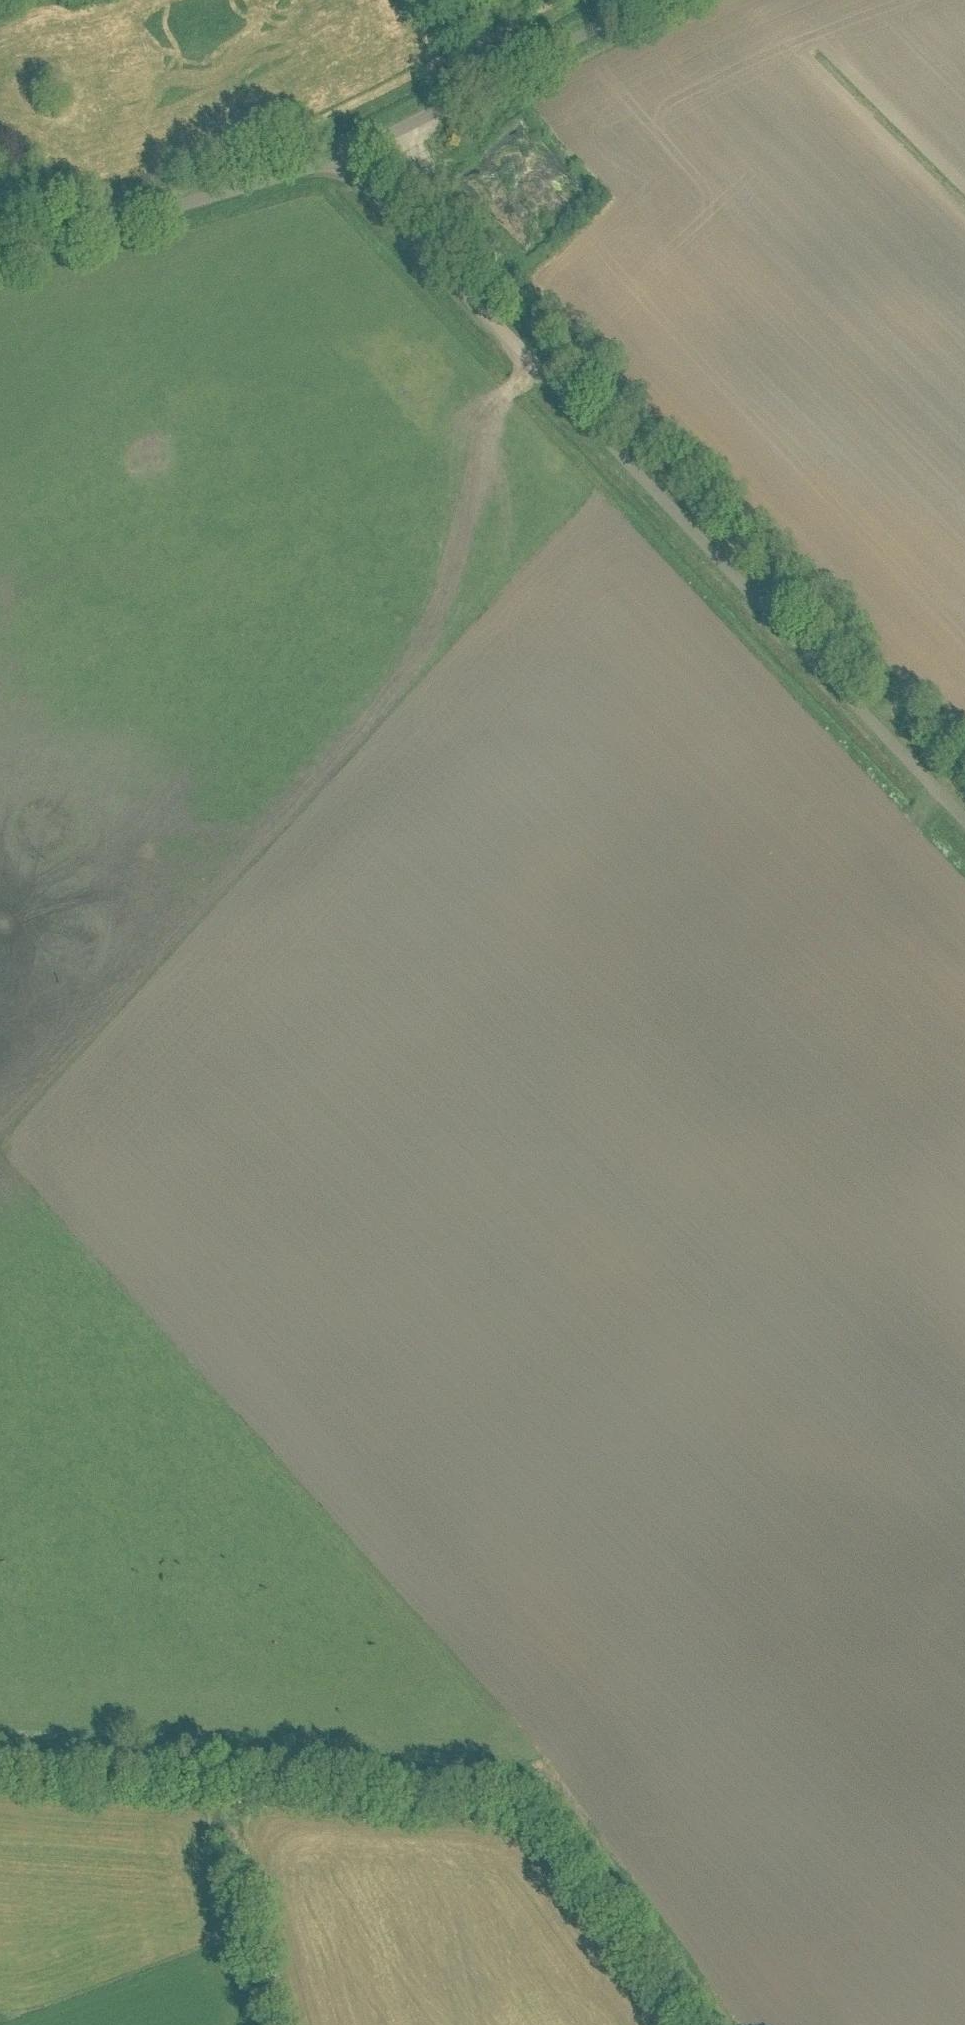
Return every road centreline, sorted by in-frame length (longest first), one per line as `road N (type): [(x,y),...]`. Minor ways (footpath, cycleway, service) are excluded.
road 1 (unclassified): [(342,159),(964,819)]
road 2 (track): [(0,1753),(510,1787),(557,1819),(713,2024)]
road 3 (unclassified): [(0,257),(342,159)]
road 4 (unclassified): [(342,159),(656,0)]

